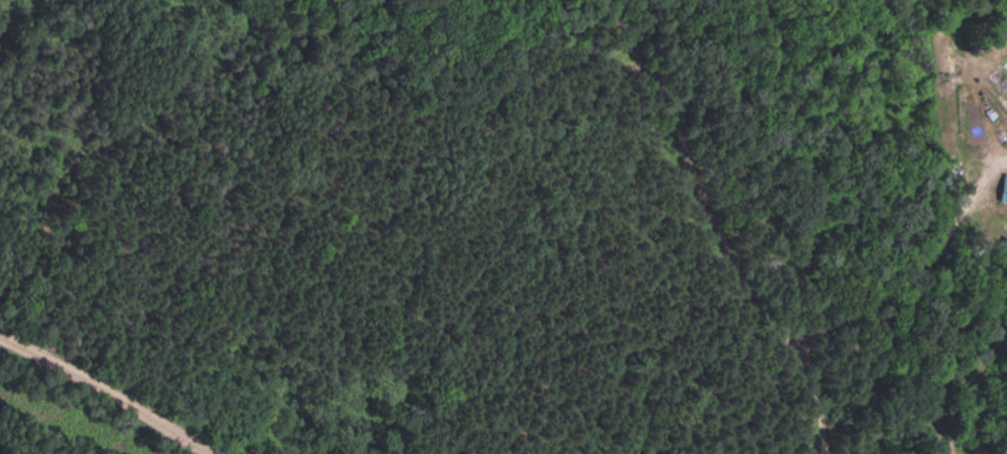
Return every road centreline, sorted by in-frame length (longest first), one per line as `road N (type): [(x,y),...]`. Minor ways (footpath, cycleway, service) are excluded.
road 1 (residential): [(591,0),(659,109),(694,263),(771,383),(785,453)]
road 2 (residential): [(694,263),(783,156),(846,0)]
road 3 (residential): [(217,453),(0,341)]

